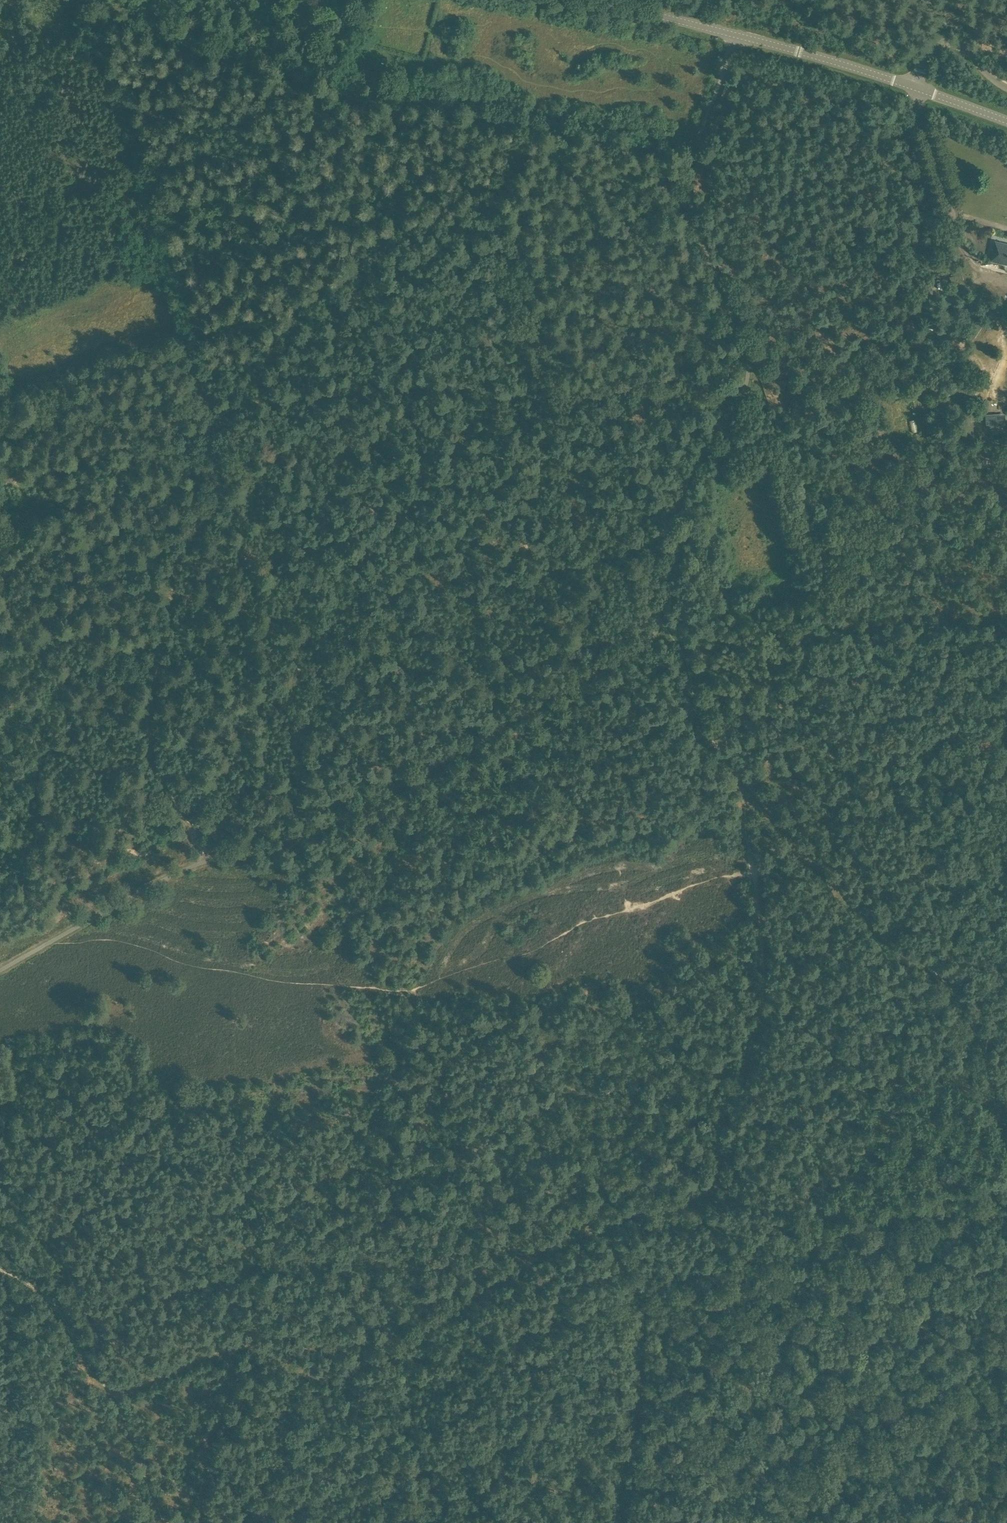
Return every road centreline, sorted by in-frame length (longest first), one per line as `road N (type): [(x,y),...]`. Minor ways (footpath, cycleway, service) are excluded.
road 1 (track): [(233,1348),(346,1373),(567,1240),(706,1187),(723,1097),(751,1036),(758,988),(747,874)]
road 2 (track): [(208,407),(351,389),(430,387),(553,400),(640,378),(747,382)]
road 3 (tertiary): [(927,89),(608,0)]
road 4 (track): [(624,1522),(642,1298),(601,1227)]
road 5 (track): [(981,1050),(952,988),(816,866)]
road 6 (track): [(208,407),(211,506),(185,548),(171,607)]
road 7 (track): [(201,1522),(206,1432),(233,1348)]
road 8 (track): [(108,1389),(93,1382),(58,1314),(0,1271)]
road 9 (unclassified): [(927,89),(923,67),(936,43),(947,41),(1006,88)]
road 10 (track): [(233,1348),(108,1389)]

